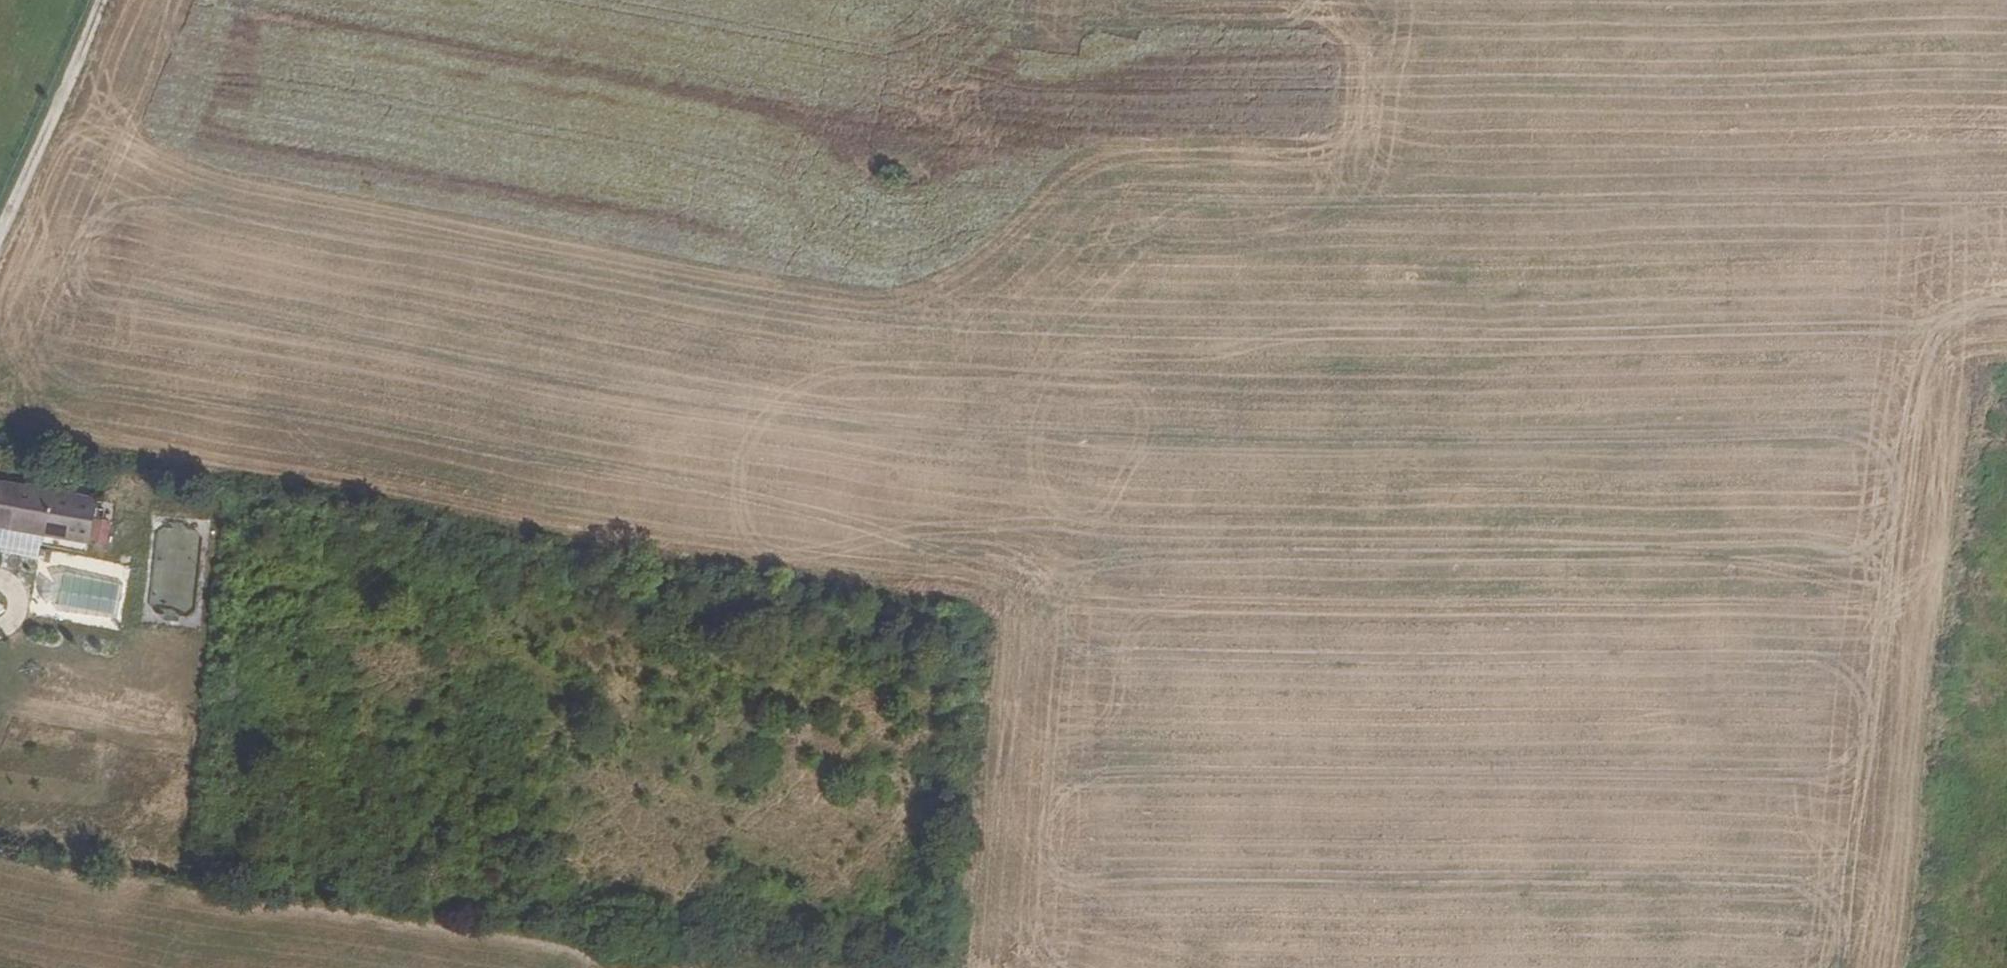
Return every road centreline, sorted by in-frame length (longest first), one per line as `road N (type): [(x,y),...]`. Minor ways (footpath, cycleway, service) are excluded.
road 1 (track): [(0,232),(100,0)]

